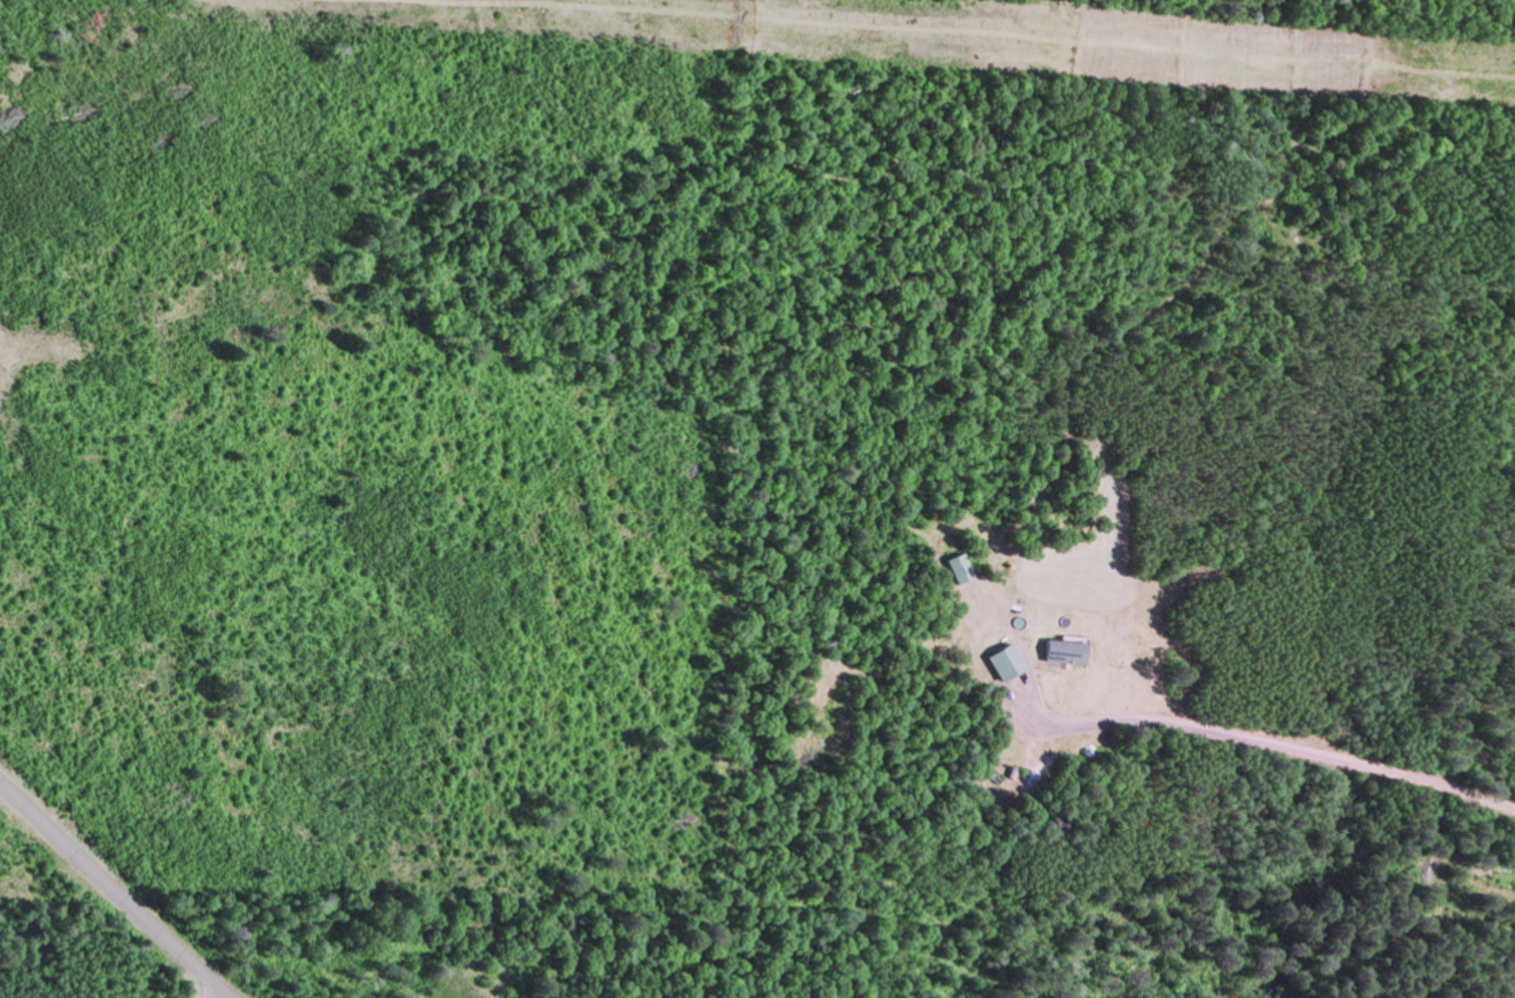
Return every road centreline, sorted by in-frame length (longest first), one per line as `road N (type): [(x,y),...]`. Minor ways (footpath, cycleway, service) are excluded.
road 1 (track): [(412,0),(1514,74)]
road 2 (residential): [(0,783),(229,997)]

